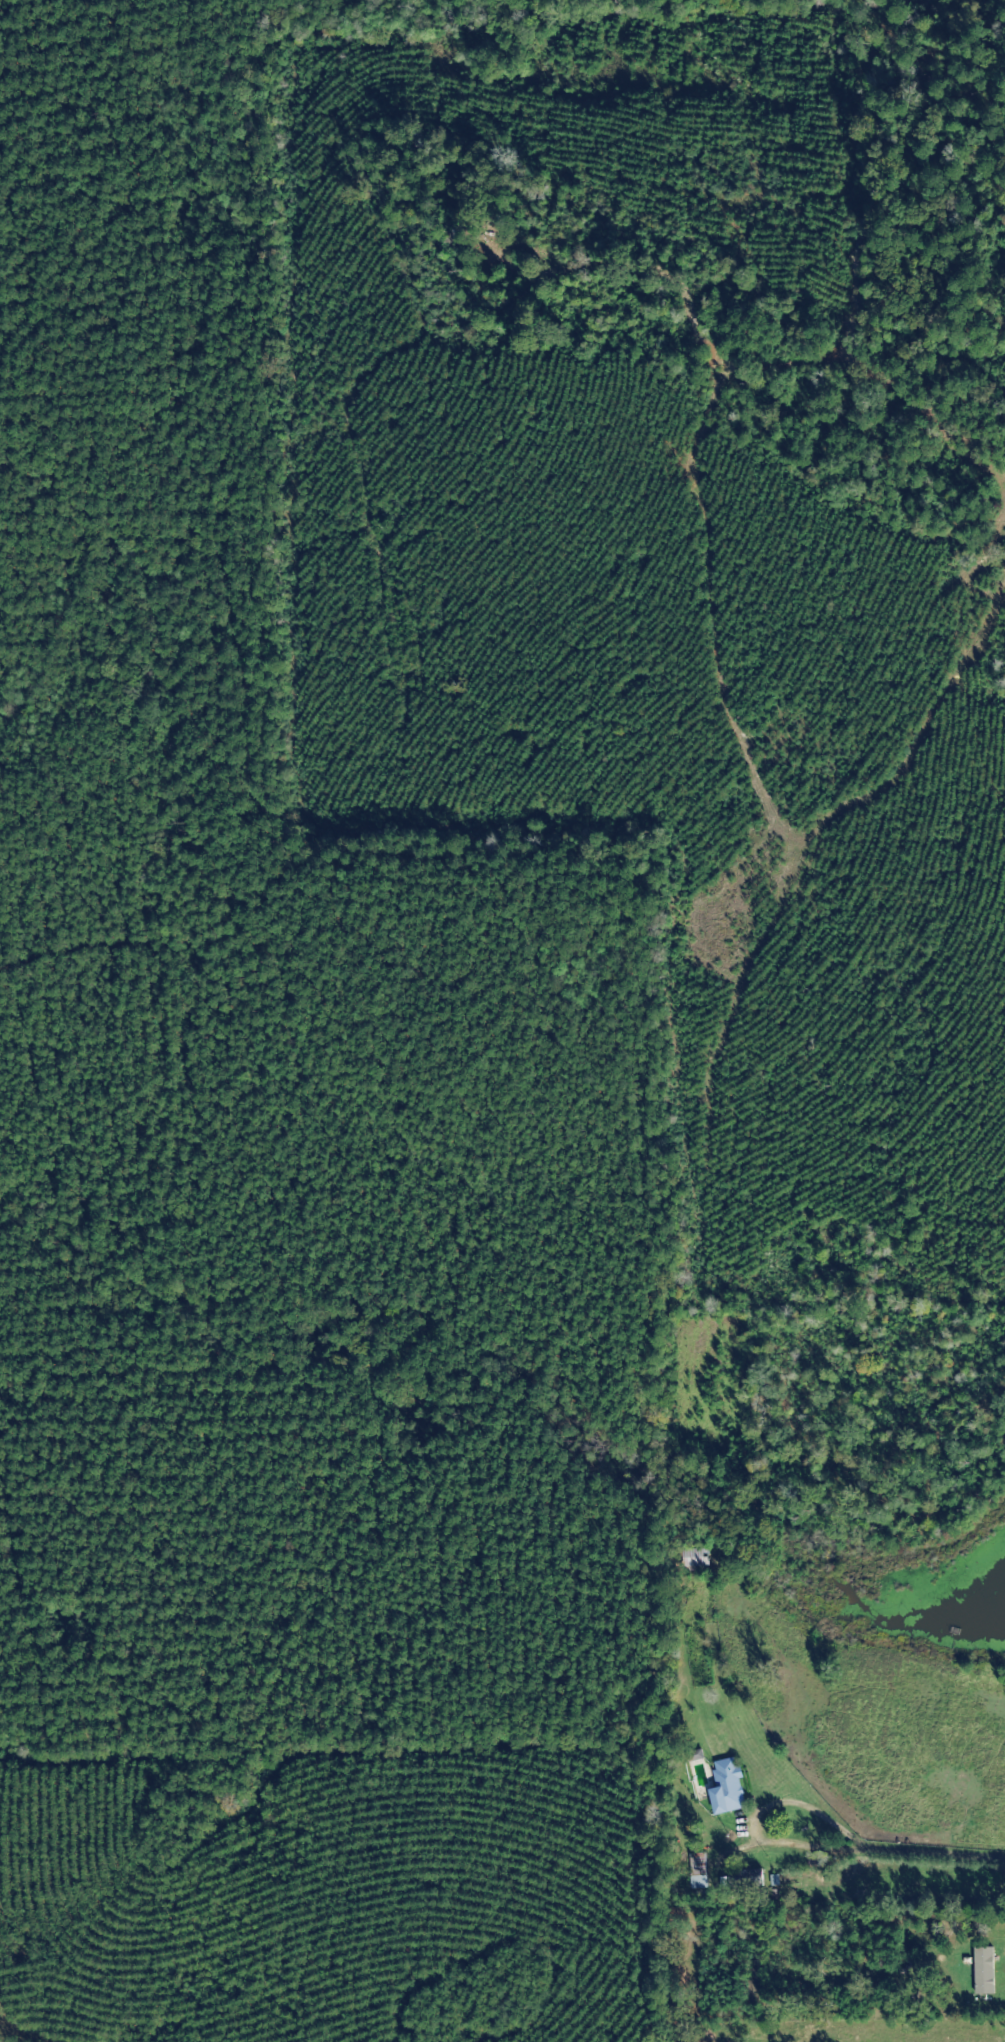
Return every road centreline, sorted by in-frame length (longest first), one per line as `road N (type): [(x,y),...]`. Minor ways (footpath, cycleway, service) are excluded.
road 1 (residential): [(359,1203),(235,944),(211,824),(146,615),(72,491),(0,422)]

